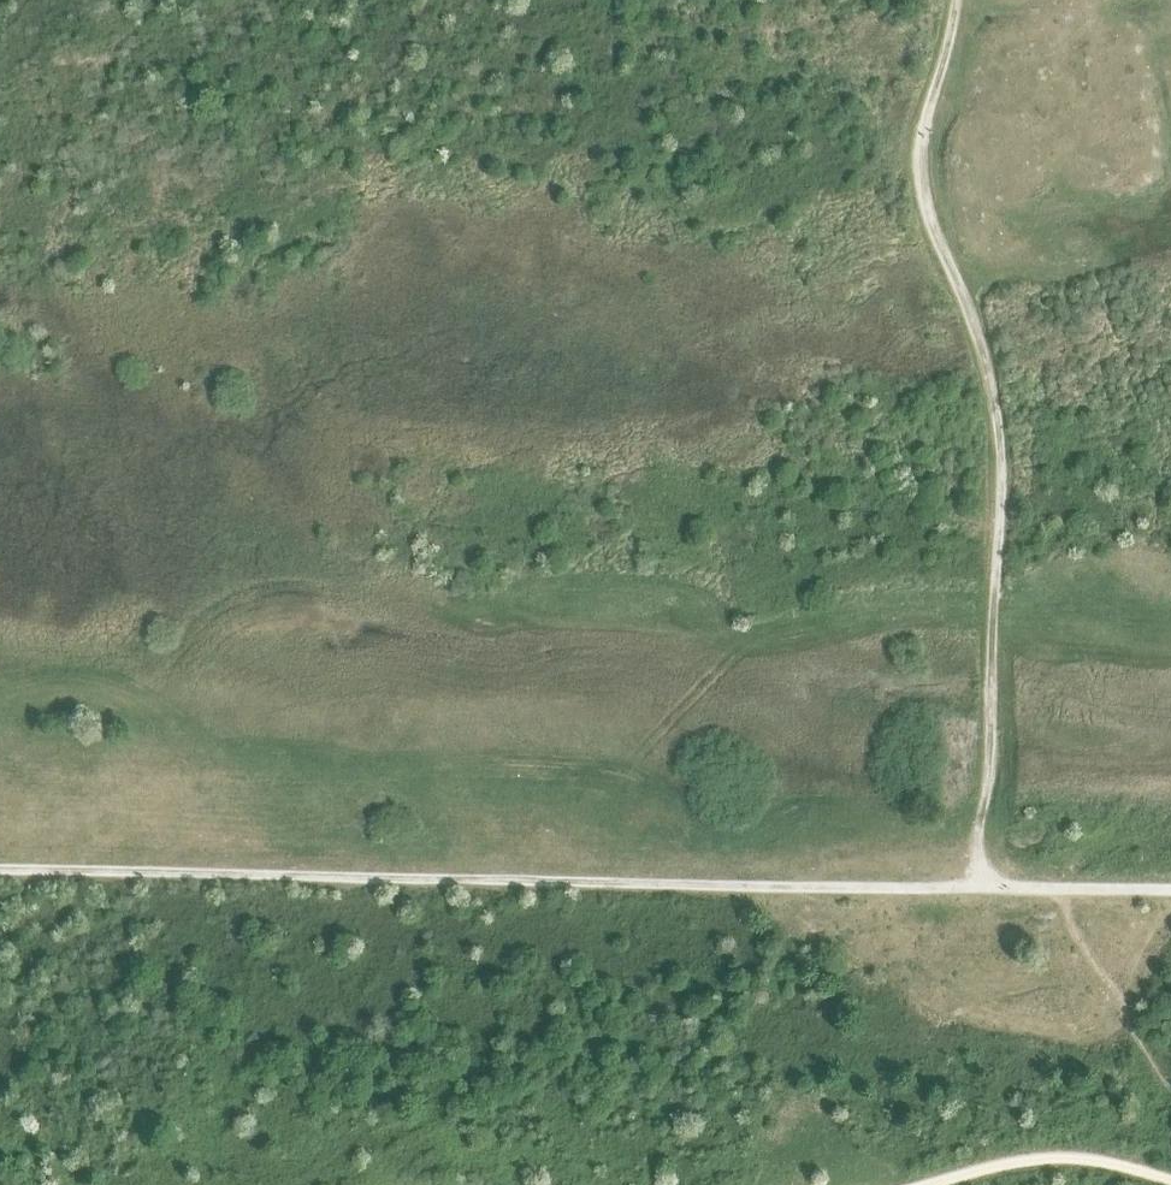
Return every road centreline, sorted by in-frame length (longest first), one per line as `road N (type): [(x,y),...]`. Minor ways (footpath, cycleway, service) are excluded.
road 1 (track): [(0,871),(1170,892)]
road 2 (track): [(978,889),(1004,469),(980,326),(930,216),(921,159),(960,0)]

